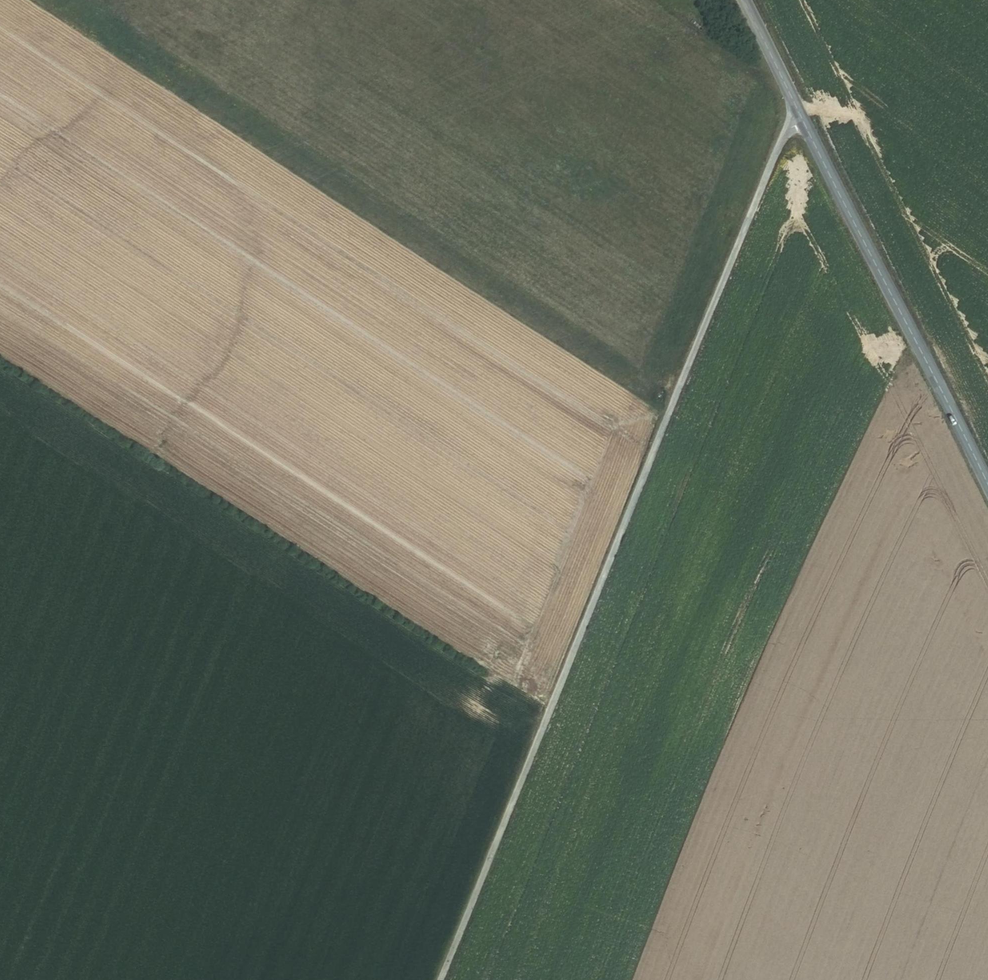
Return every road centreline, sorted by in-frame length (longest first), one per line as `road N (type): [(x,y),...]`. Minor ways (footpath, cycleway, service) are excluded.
road 1 (unclassified): [(439,979),(781,135),(800,115)]
road 2 (tertiary): [(800,115),(987,489)]
road 3 (tertiary): [(744,0),(800,115)]

